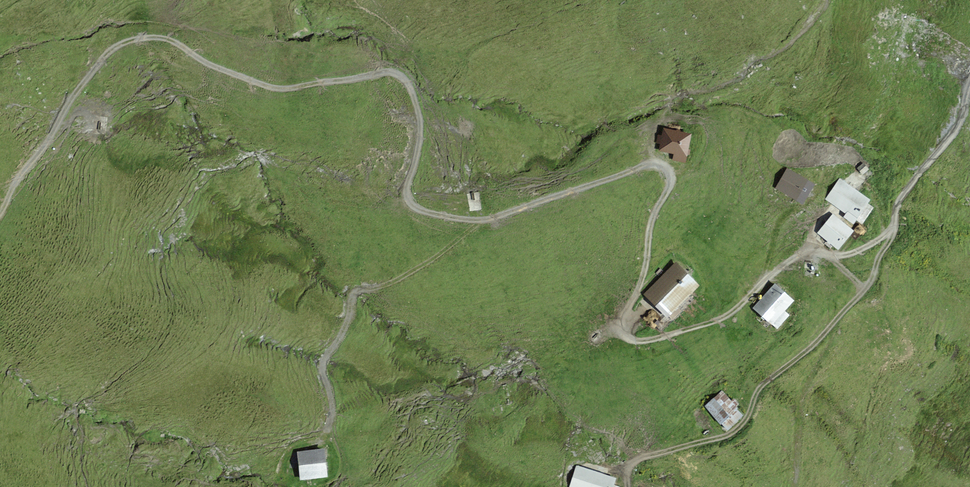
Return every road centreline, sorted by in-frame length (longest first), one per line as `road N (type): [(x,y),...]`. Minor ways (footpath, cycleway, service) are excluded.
road 1 (unclassified): [(0,217),(78,90),(124,42),(168,39),(214,66),(279,88),(390,72),(405,79),(417,104),(421,136),(408,190),(429,212),(485,218),(645,165),(667,169),(671,183),(624,323),(629,337),(650,340),(730,314),(796,257),(854,252),(890,231),(901,196),(960,125),(969,83)]
road 2 (track): [(631,486),(629,469),(642,457),(741,428),(761,388),(872,280),(893,228)]
road 3 (track): [(324,435),(333,406),(324,358),(350,319),(358,289),(393,282),(485,218)]
road 4 (track): [(653,164),(652,132),(673,101),(732,82),(786,45),(826,0)]
road 5 (track): [(793,486),(803,408),(834,322)]
road 6 (track): [(837,168),(780,224),(764,280)]

